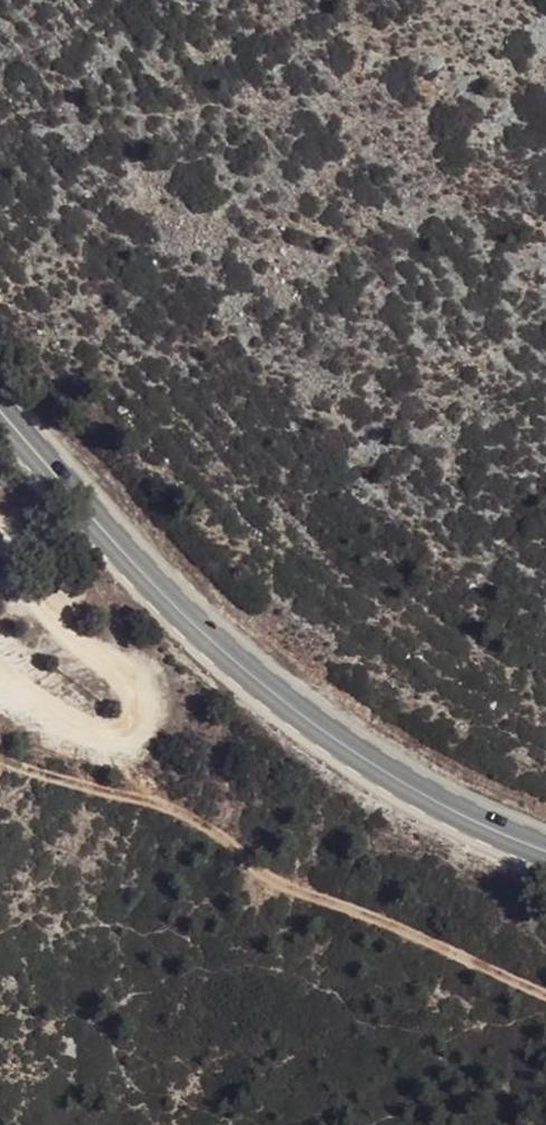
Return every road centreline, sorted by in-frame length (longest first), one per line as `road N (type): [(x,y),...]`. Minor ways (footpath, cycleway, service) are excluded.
road 1 (primary): [(545,852),(373,765),(243,668),(168,600),(0,412)]
road 2 (track): [(0,756),(212,825),(271,877),(438,943),(545,997)]

